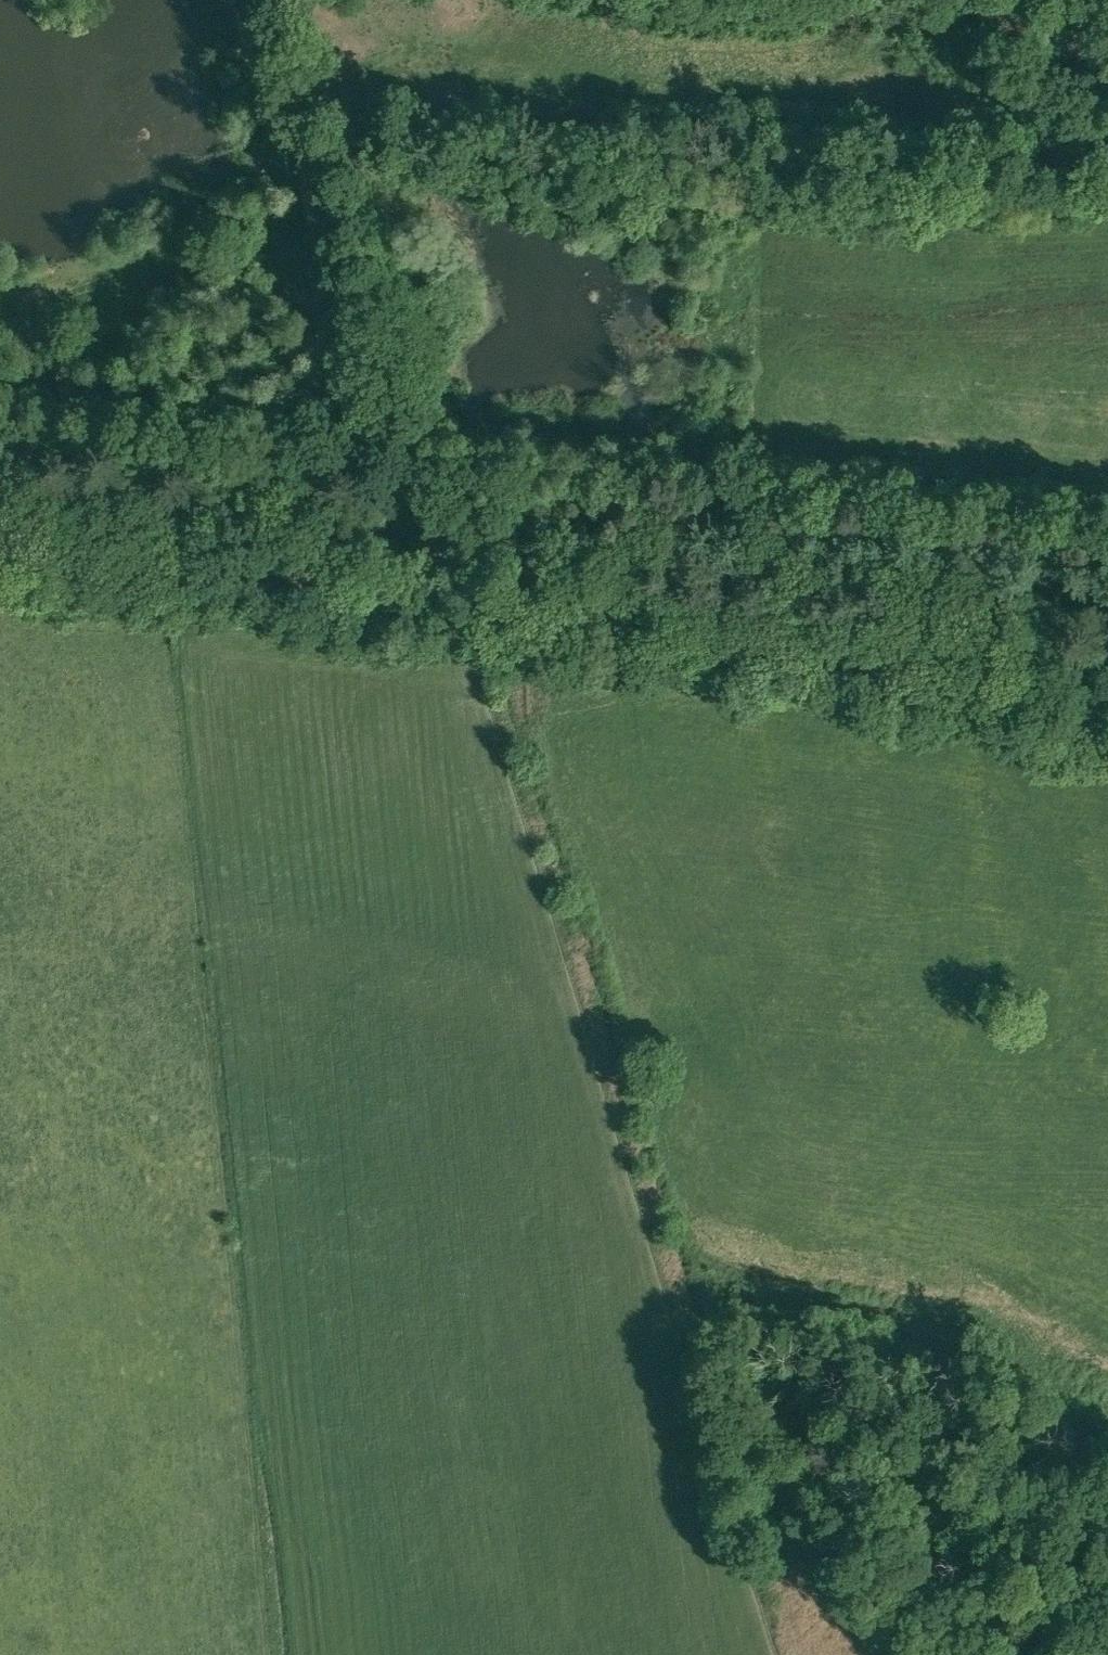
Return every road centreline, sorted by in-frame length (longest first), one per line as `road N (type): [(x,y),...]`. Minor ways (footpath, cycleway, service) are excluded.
road 1 (track): [(1107,696),(453,596)]
road 2 (track): [(0,536),(453,596)]
road 3 (track): [(453,596),(414,465)]

